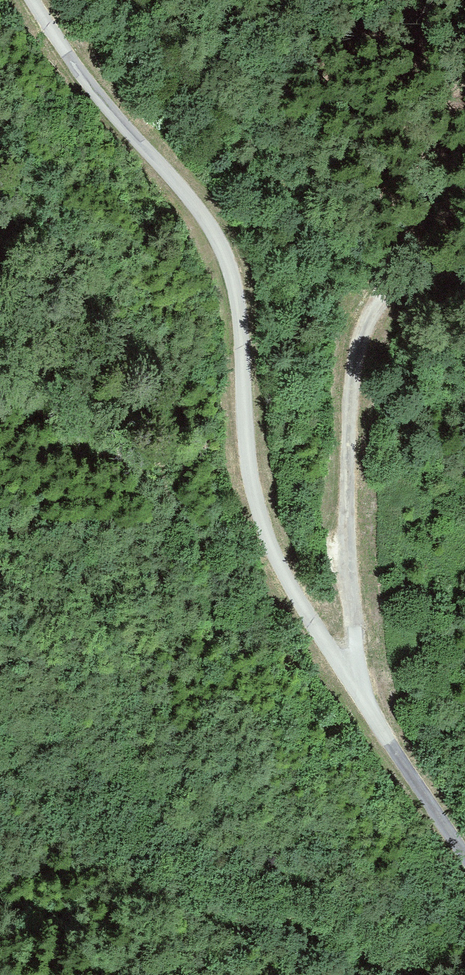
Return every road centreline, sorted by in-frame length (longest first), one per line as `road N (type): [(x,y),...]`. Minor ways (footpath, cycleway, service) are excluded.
road 1 (unclassified): [(30,0),(70,60),(208,221),(238,300),(244,428),(267,539),(310,620),(464,855)]
road 2 (track): [(362,703),(347,418),(375,303),(426,274),(464,271)]

